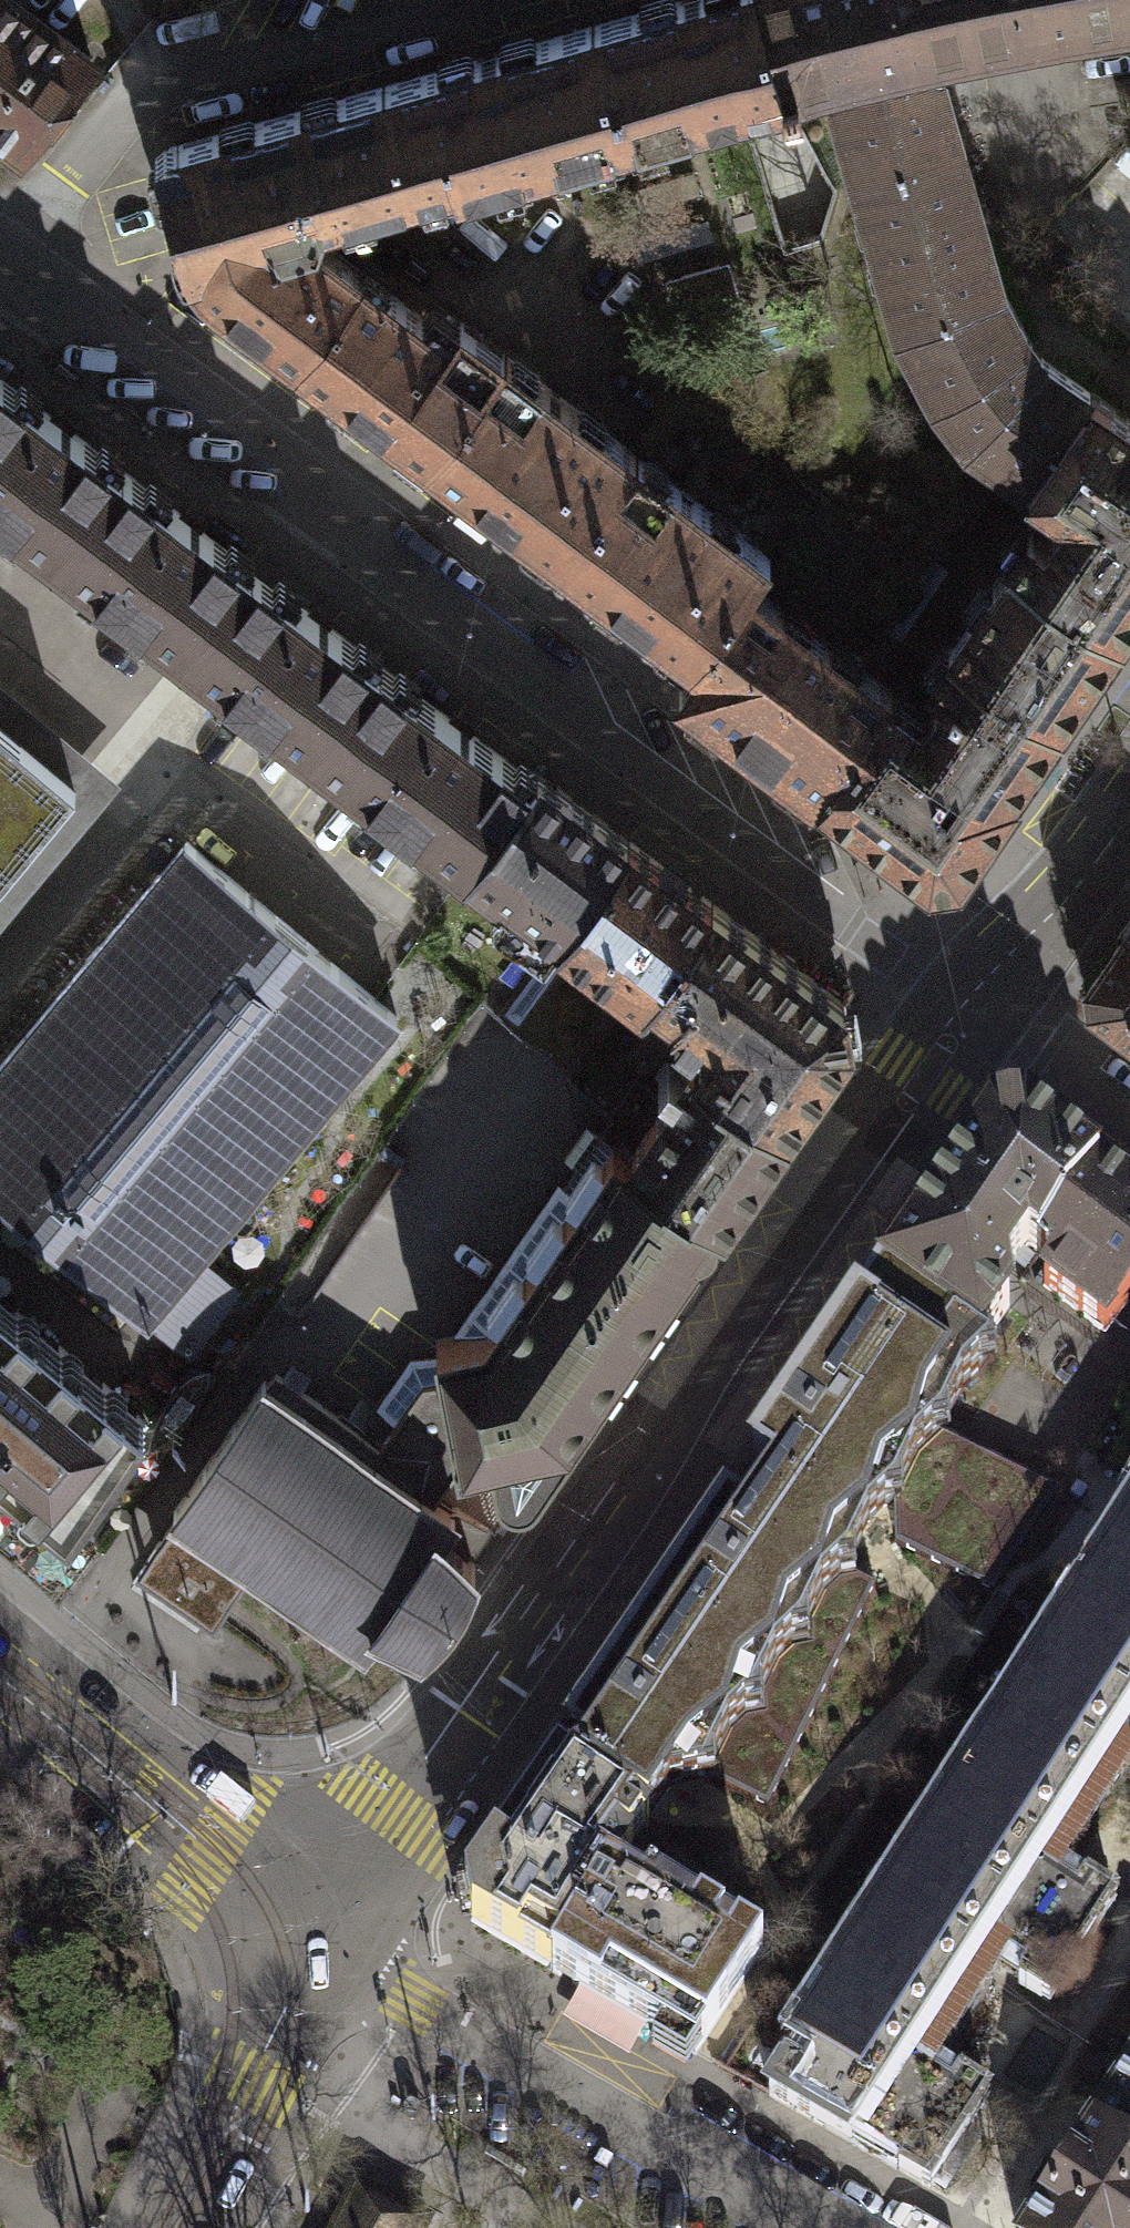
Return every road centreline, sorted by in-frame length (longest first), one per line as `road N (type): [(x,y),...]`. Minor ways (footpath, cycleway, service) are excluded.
road 1 (residential): [(972,999),(0,267)]
road 2 (tertiary): [(309,1943),(972,999)]
road 3 (residential): [(792,2227),(309,1943)]
road 4 (tertiary): [(309,1943),(0,1679)]
road 5 (tertiary): [(309,1943),(181,2227)]
road 6 (tertiary): [(972,999),(1129,822)]
road 7 (residential): [(1129,1116),(972,999)]

